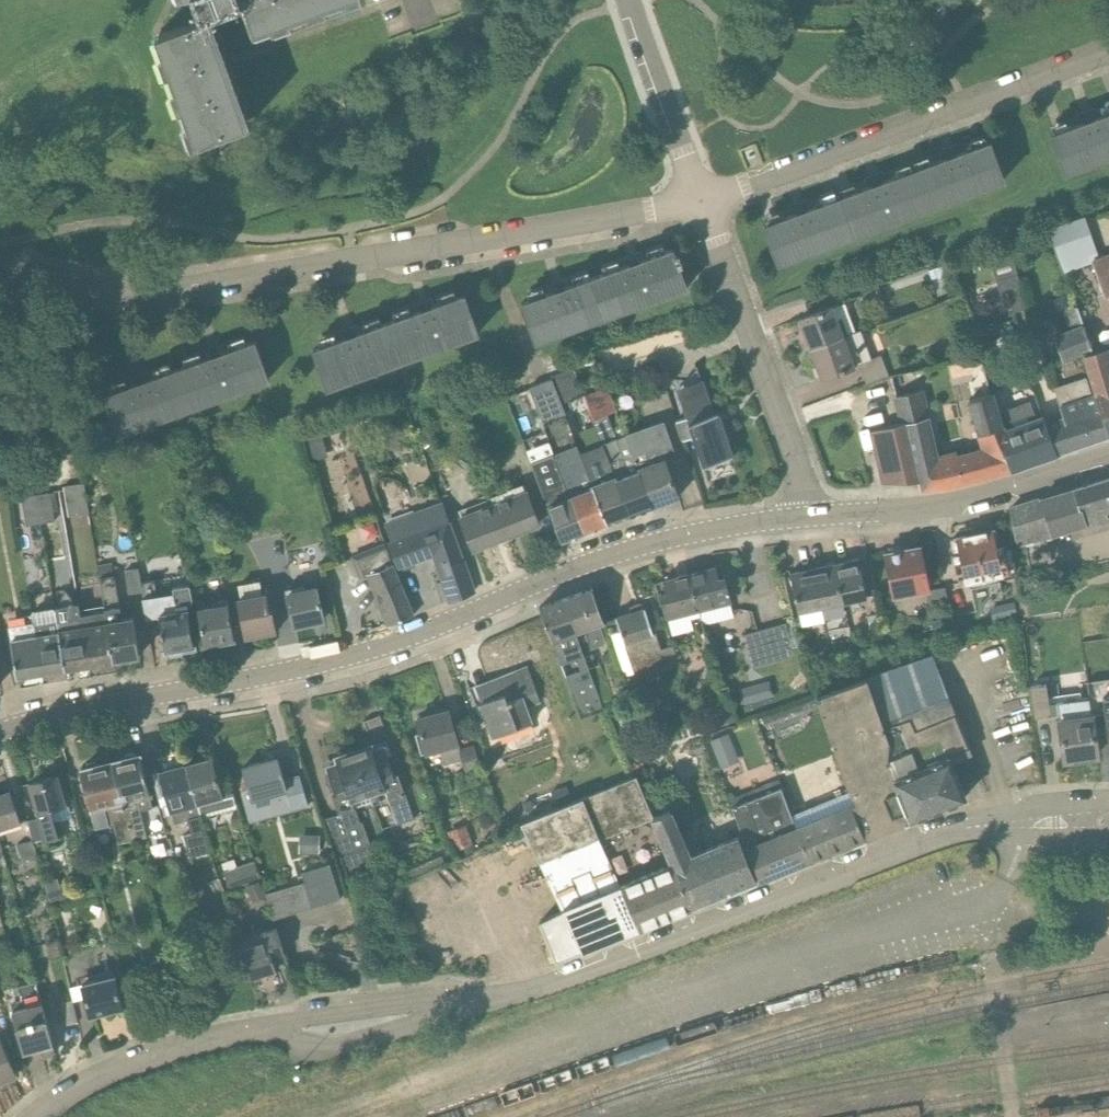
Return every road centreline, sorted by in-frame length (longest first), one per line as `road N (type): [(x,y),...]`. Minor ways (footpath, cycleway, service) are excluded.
road 1 (tertiary): [(0,731),(303,670),(391,646),(641,548),(809,517)]
road 2 (residential): [(0,264),(95,288),(169,290),(699,200)]
road 3 (residential): [(499,994),(957,833),(1005,825)]
road 4 (residential): [(699,200),(1108,49)]
road 5 (residential): [(809,517),(793,452),(699,200)]
road 6 (tertiary): [(809,517),(953,506),(1108,459)]
road 7 (residential): [(255,1028),(308,1047),(350,1042),(499,994)]
road 8 (residential): [(499,994),(255,1028)]
road 9 (residential): [(37,1116),(115,1068),(255,1028)]
road 10 (residential): [(699,200),(630,0)]

